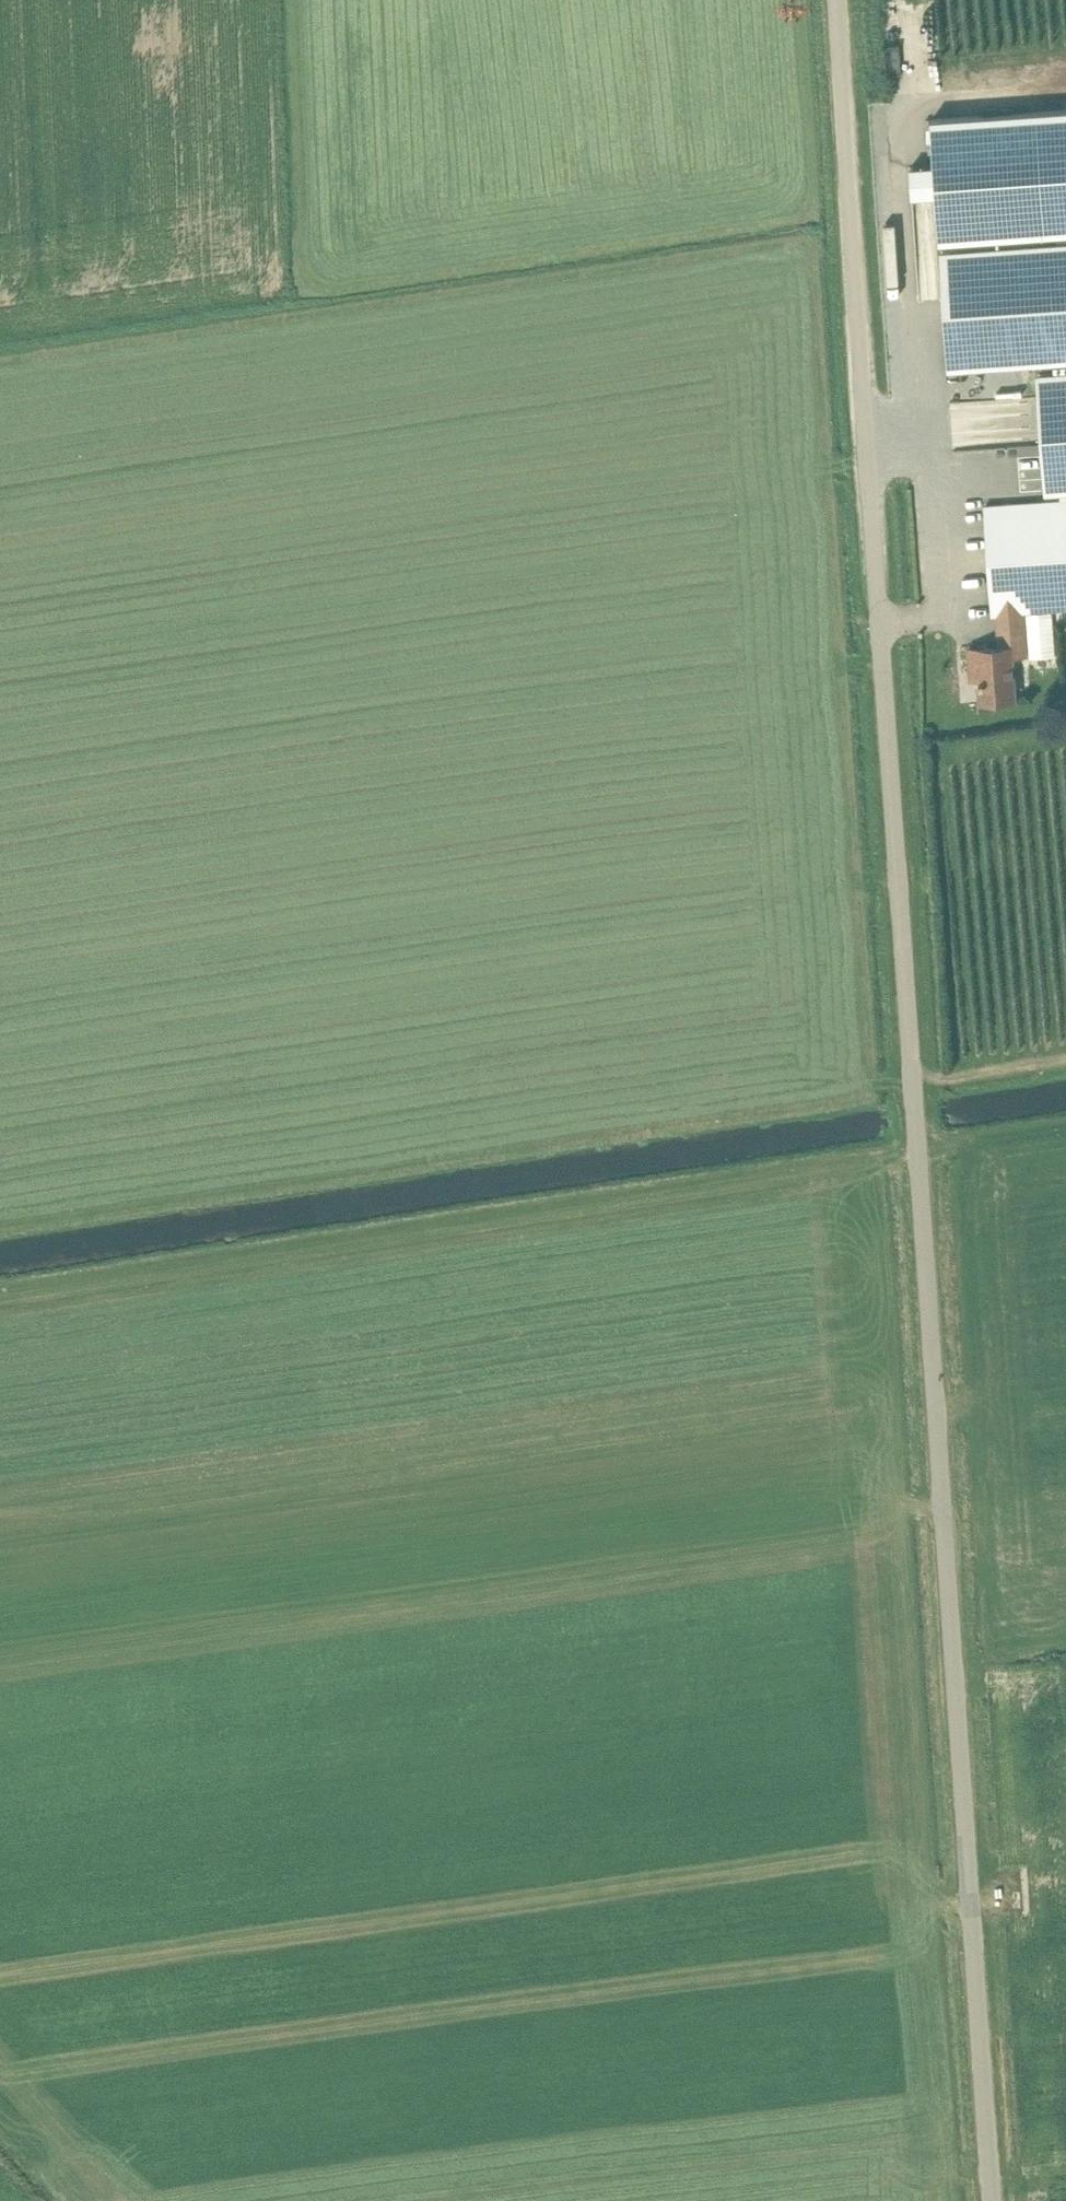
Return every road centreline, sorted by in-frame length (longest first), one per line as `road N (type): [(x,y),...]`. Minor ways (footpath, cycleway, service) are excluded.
road 1 (unclassified): [(991,2200),(836,0)]

